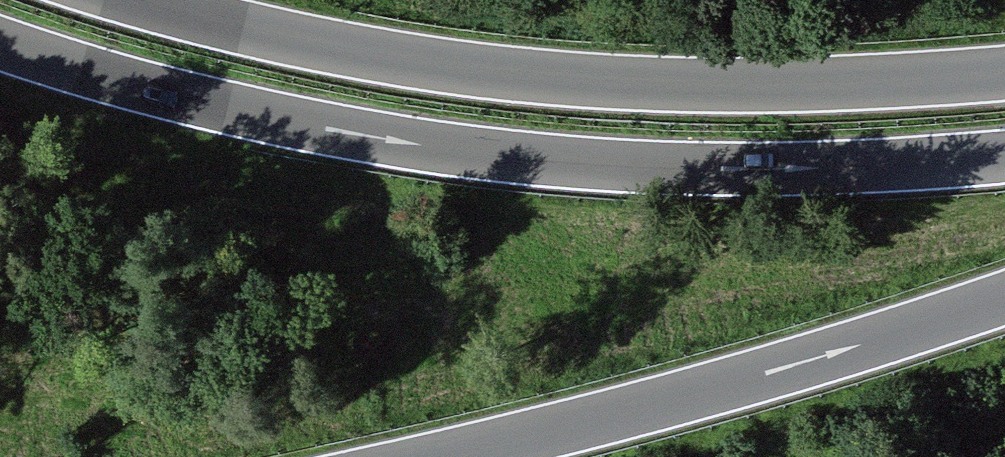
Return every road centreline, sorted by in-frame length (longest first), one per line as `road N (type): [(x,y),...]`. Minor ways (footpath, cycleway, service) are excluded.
road 1 (motorway): [(0,33),(235,107),(613,164),(1004,147)]
road 2 (motorway): [(1004,76),(848,88),(610,86),(252,35),(129,0)]
road 3 (motorway): [(409,456),(1004,306)]

